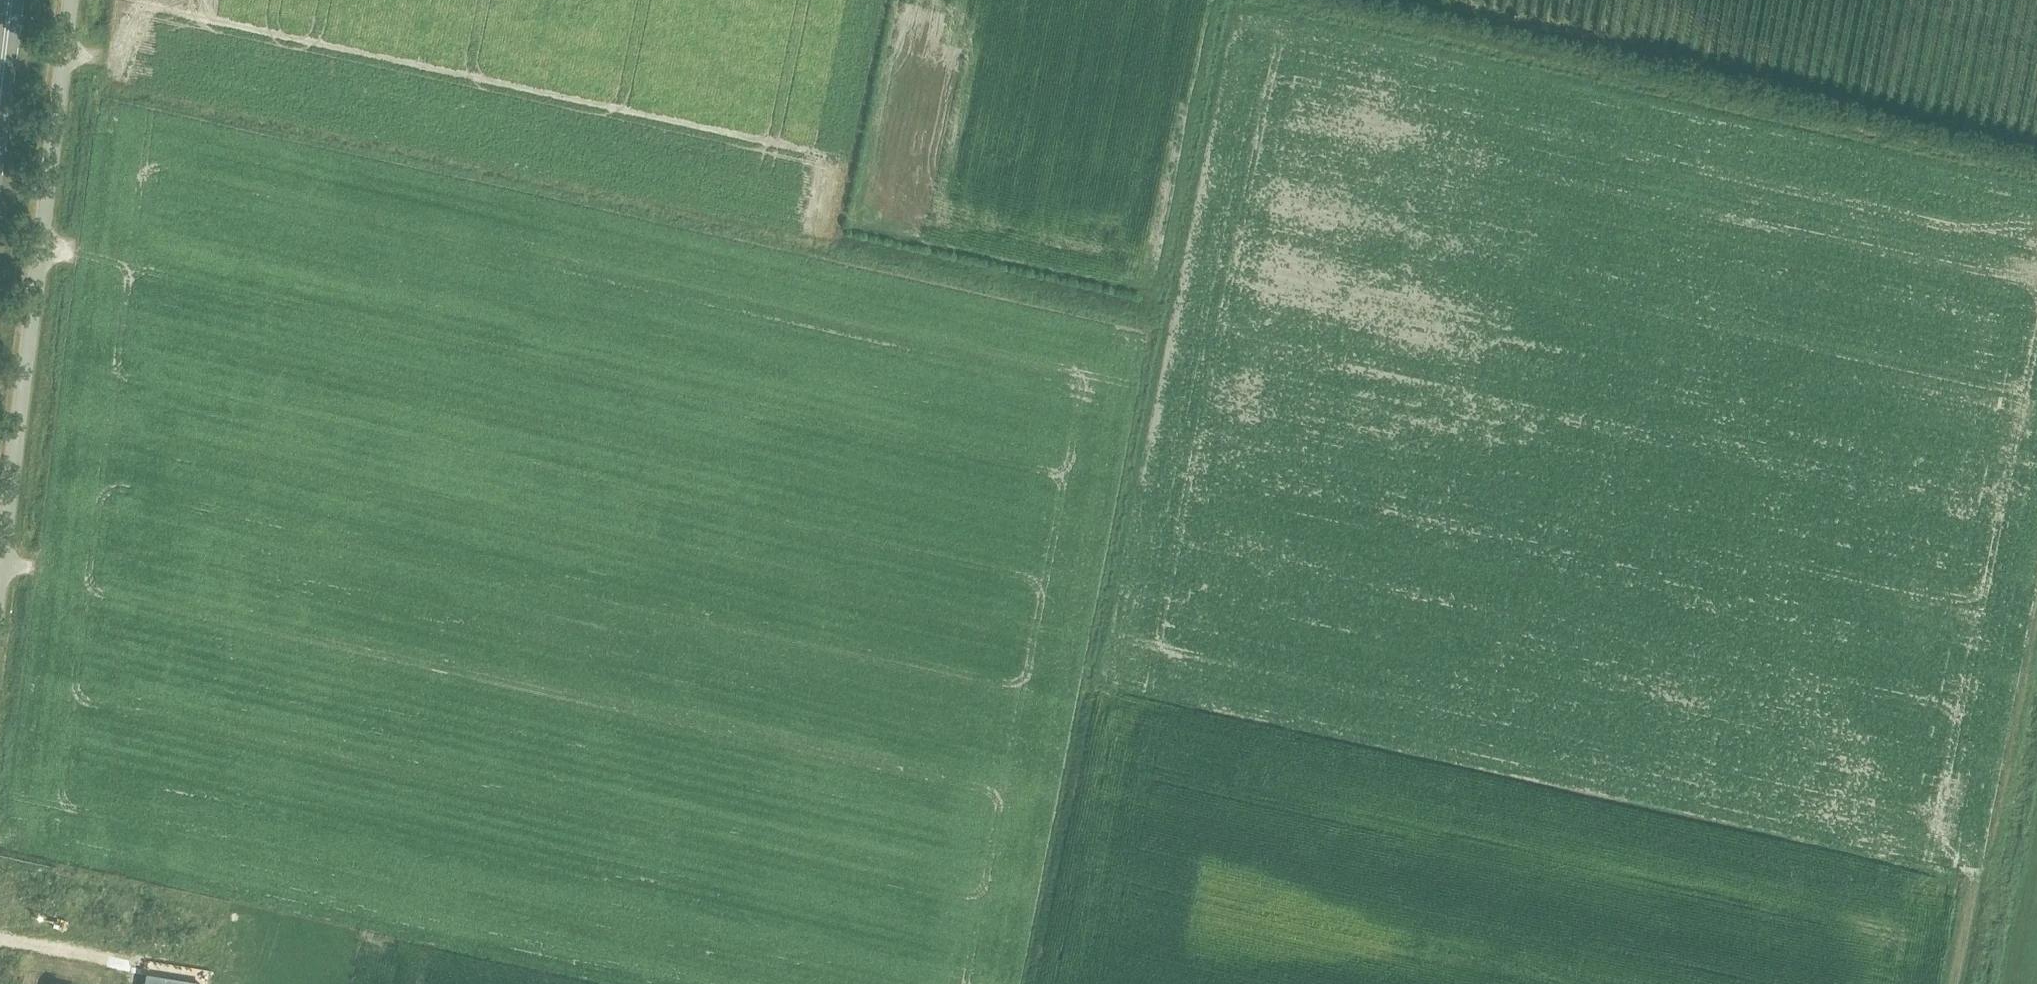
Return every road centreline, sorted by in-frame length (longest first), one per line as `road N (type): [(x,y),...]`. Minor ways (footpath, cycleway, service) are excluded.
road 1 (unclassified): [(70,0),(0,577)]

